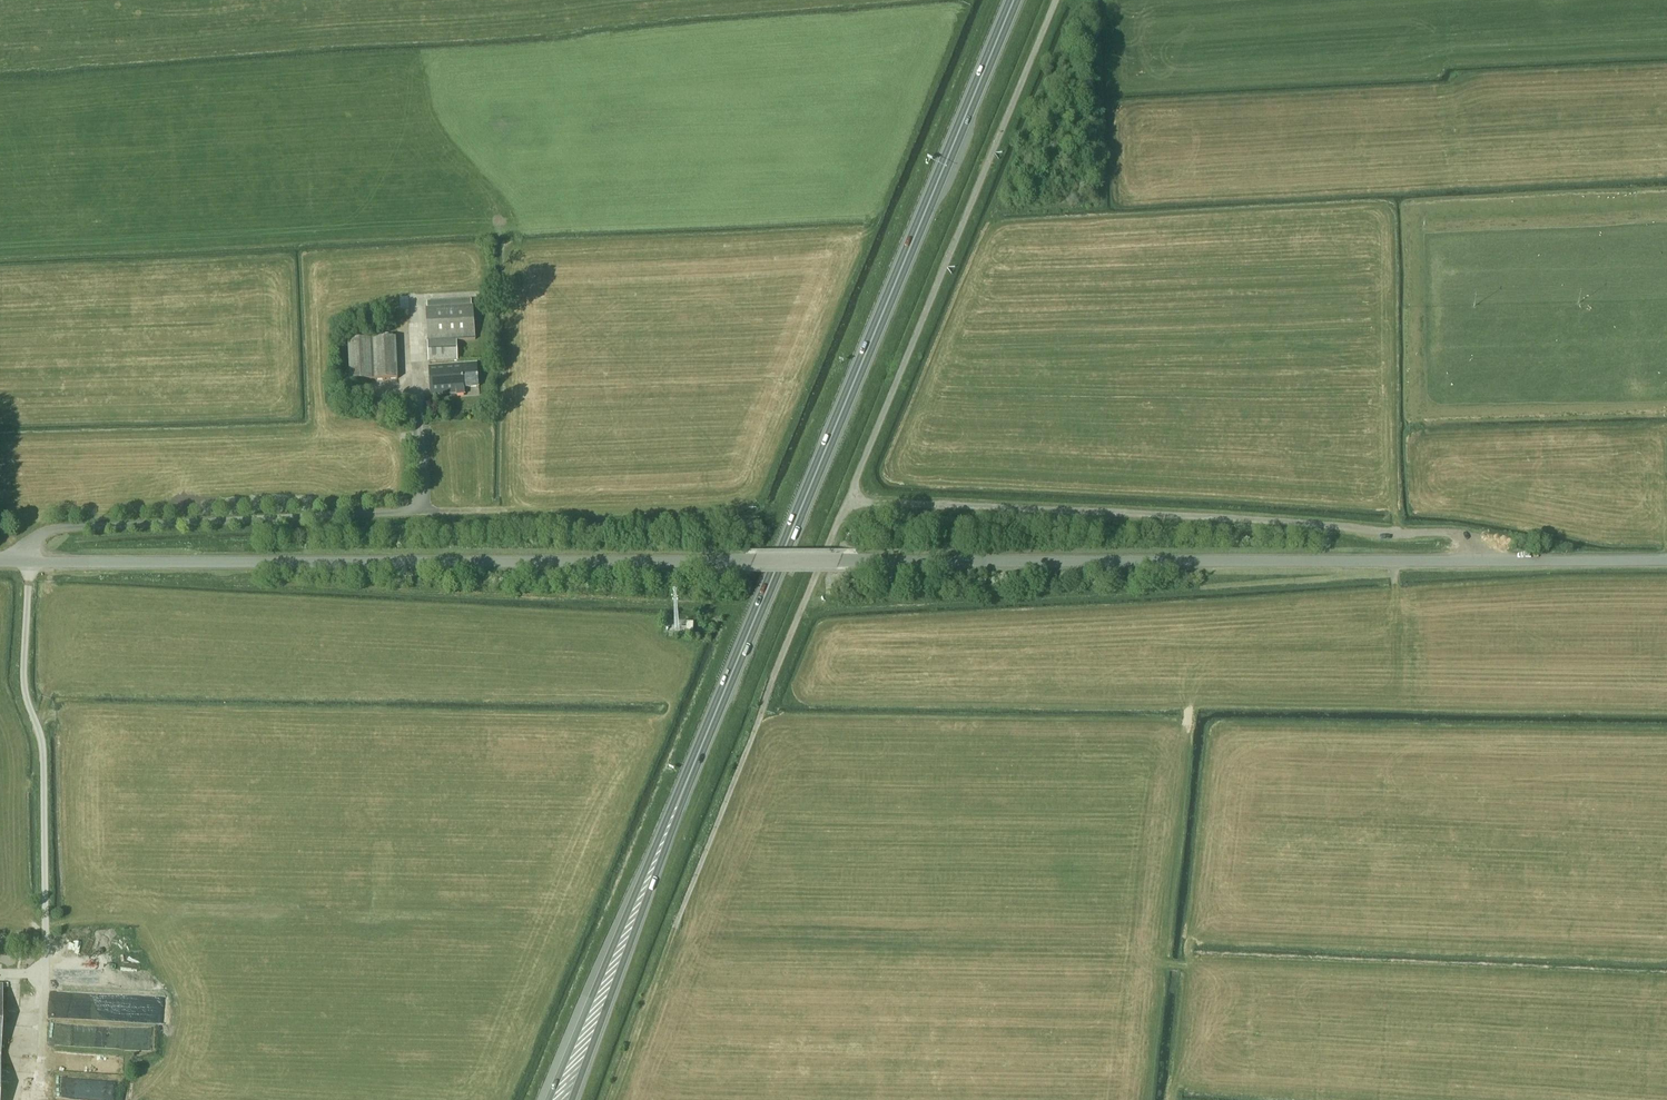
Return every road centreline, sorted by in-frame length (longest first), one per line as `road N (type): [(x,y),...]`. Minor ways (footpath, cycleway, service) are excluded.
road 1 (unclassified): [(1666,561),(0,563)]
road 2 (trunk): [(678,802),(1014,0)]
road 3 (trunk): [(678,802),(550,1099)]
road 4 (trunk): [(570,1099),(678,802)]

